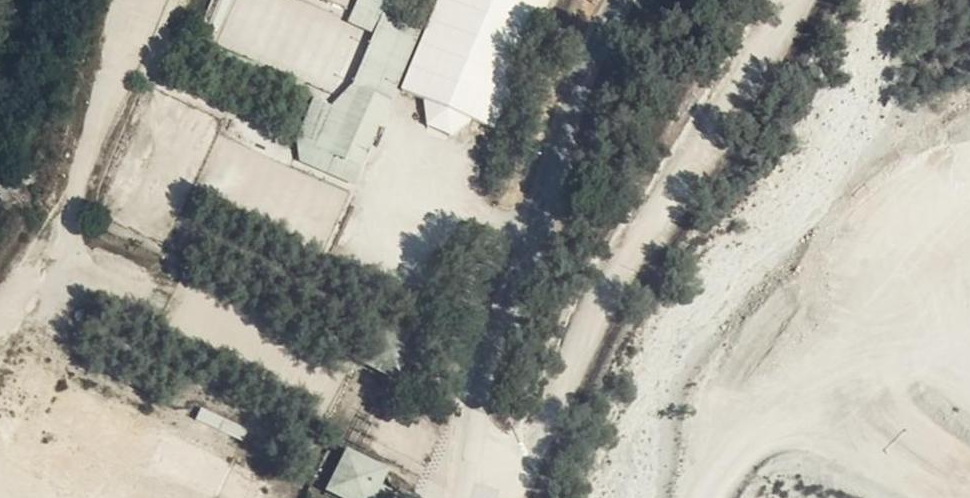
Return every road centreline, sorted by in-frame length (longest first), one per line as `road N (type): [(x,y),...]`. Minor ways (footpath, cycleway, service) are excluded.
road 1 (track): [(453,491),(523,434),(647,216),(801,0)]
road 2 (residential): [(453,491),(503,335),(630,0)]

